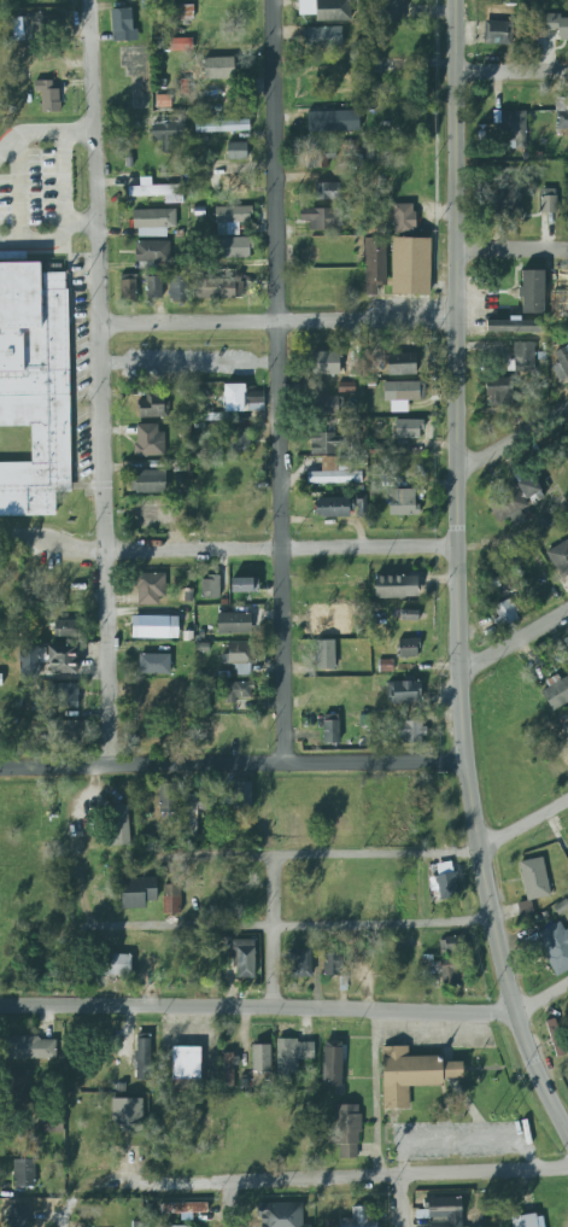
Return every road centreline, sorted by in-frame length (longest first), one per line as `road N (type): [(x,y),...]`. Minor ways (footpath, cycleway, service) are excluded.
road 1 (residential): [(567,1139),(529,1059),(488,921),(463,763),(453,0)]
road 2 (residential): [(107,770),(88,0)]
road 3 (residential): [(271,0),(287,766)]
road 4 (residential): [(0,1005),(515,1010)]
road 5 (residential): [(0,770),(463,763)]
road 6 (residential): [(112,1186),(567,1170)]
road 7 (residential): [(488,921),(95,929)]
road 8 (residential): [(457,317),(100,325)]
road 9 (residential): [(106,551),(456,548)]
road 10 (residential): [(476,852),(147,858)]
road 11 (residential): [(274,857),(271,1009)]
road 12 (residential): [(456,471),(567,408)]
road 13 (residential): [(459,674),(567,610)]

